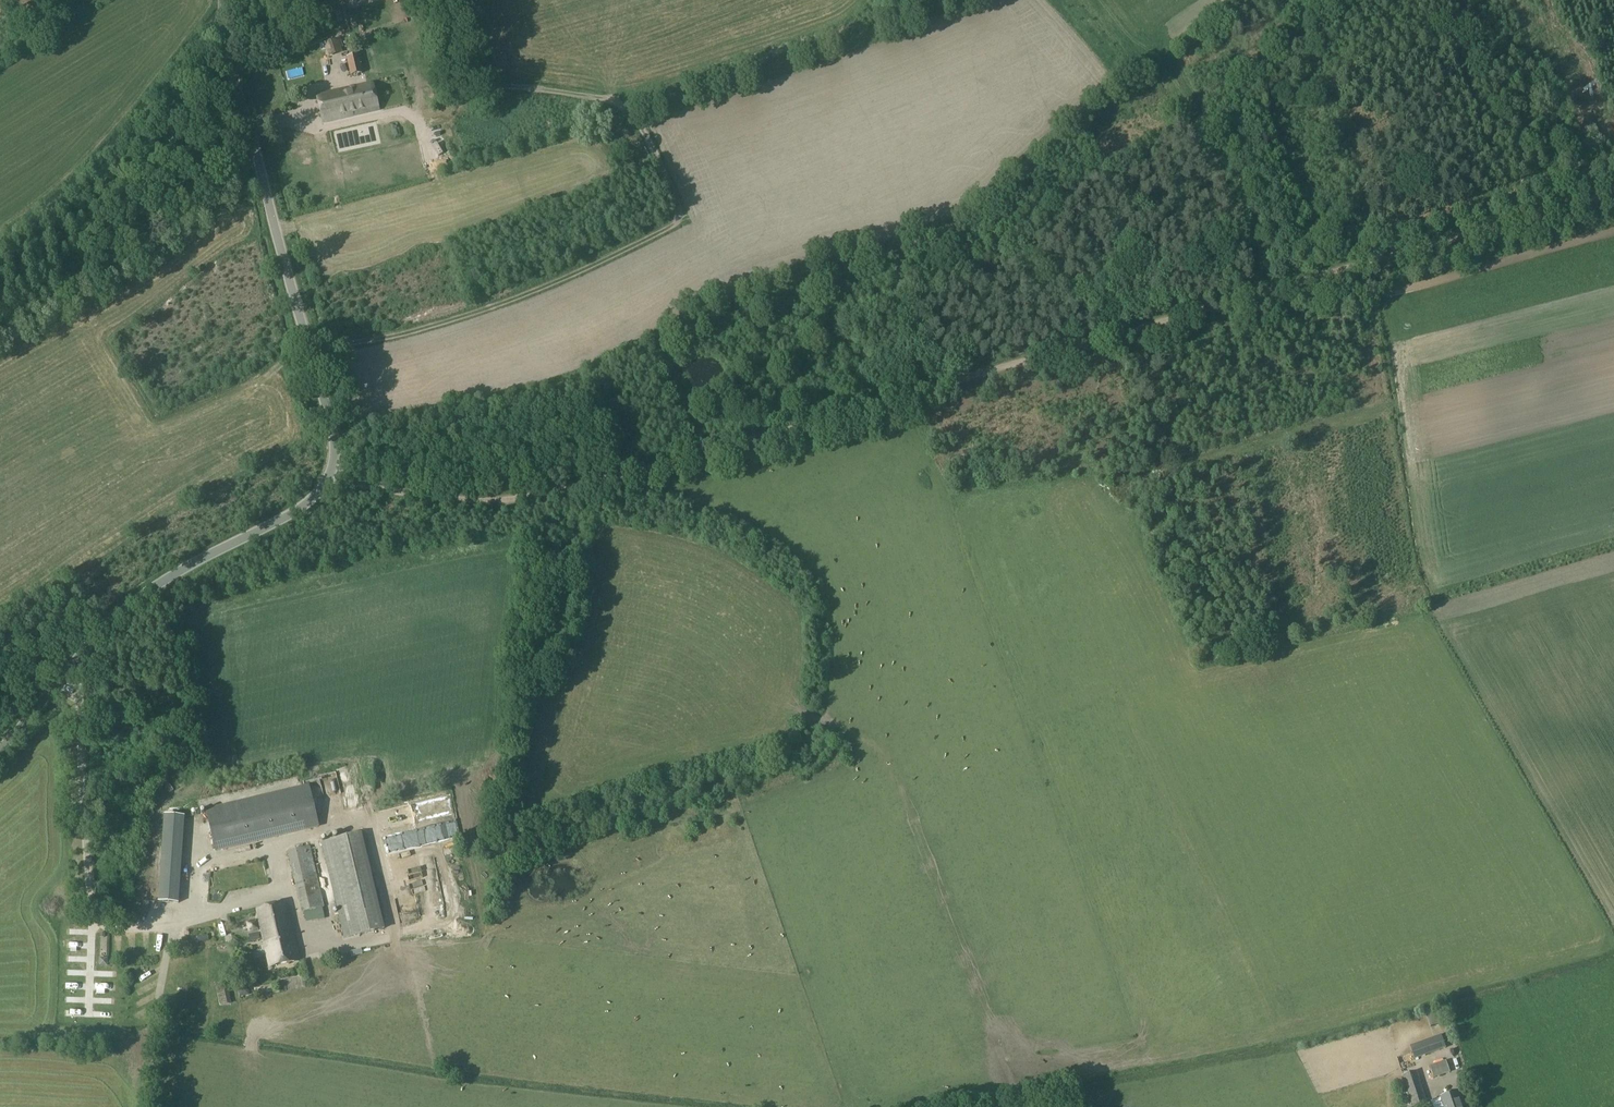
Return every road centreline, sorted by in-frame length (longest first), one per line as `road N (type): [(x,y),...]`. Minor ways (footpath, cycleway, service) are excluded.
road 1 (track): [(1613,182),(598,472),(487,494),(334,473)]
road 2 (unclassified): [(0,749),(107,627),(170,576),(328,487),(334,473),(336,442),(231,59),(226,0)]
road 3 (track): [(172,922),(110,915),(95,885),(79,662)]
road 4 (track): [(419,115),(444,203),(279,232)]
road 5 (track): [(151,1033),(172,922),(281,891)]

